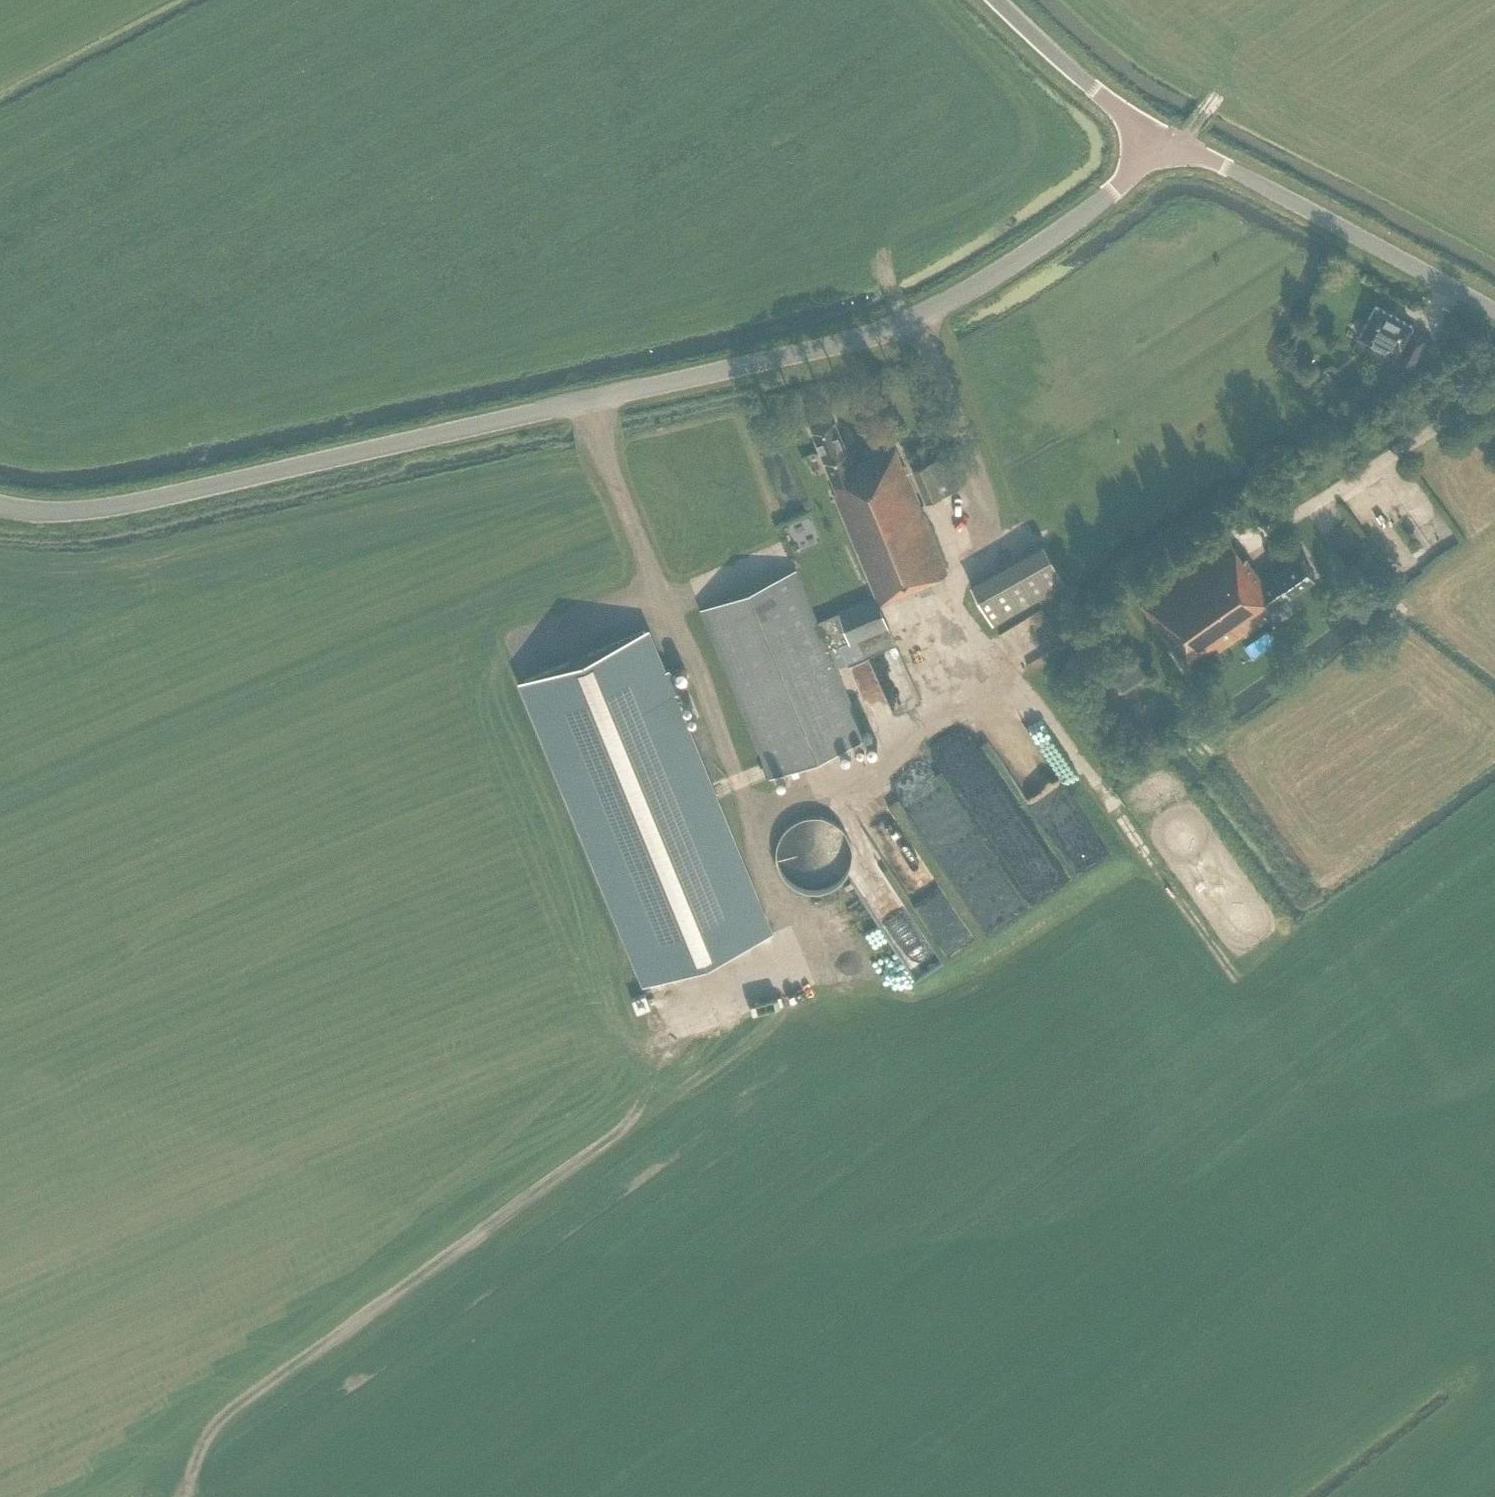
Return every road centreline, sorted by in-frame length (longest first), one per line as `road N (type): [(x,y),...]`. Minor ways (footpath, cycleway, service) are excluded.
road 1 (unclassified): [(0,508),(112,509),(592,403),(917,320),(1115,190),(1155,134)]
road 2 (unclassified): [(1494,313),(1155,134)]
road 3 (unclassified): [(1155,134),(1114,108),(995,0)]

